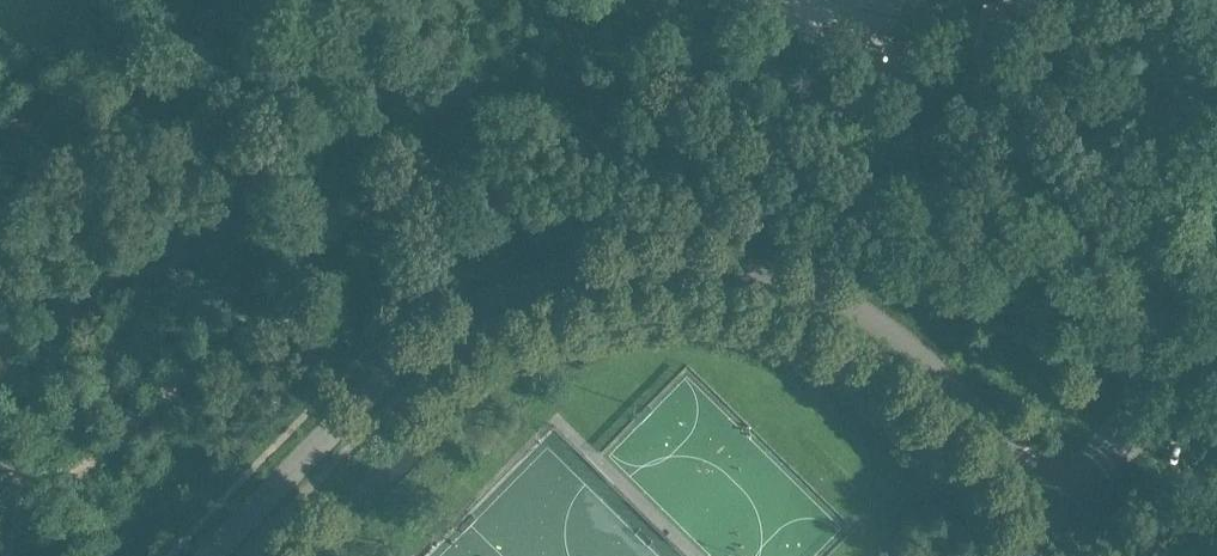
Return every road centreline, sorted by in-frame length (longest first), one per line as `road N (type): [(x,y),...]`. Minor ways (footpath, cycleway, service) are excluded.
road 1 (unclassified): [(212,555),(442,329),(523,285),(596,263),(671,259),(772,271),(831,294),(904,339),(1118,555)]

